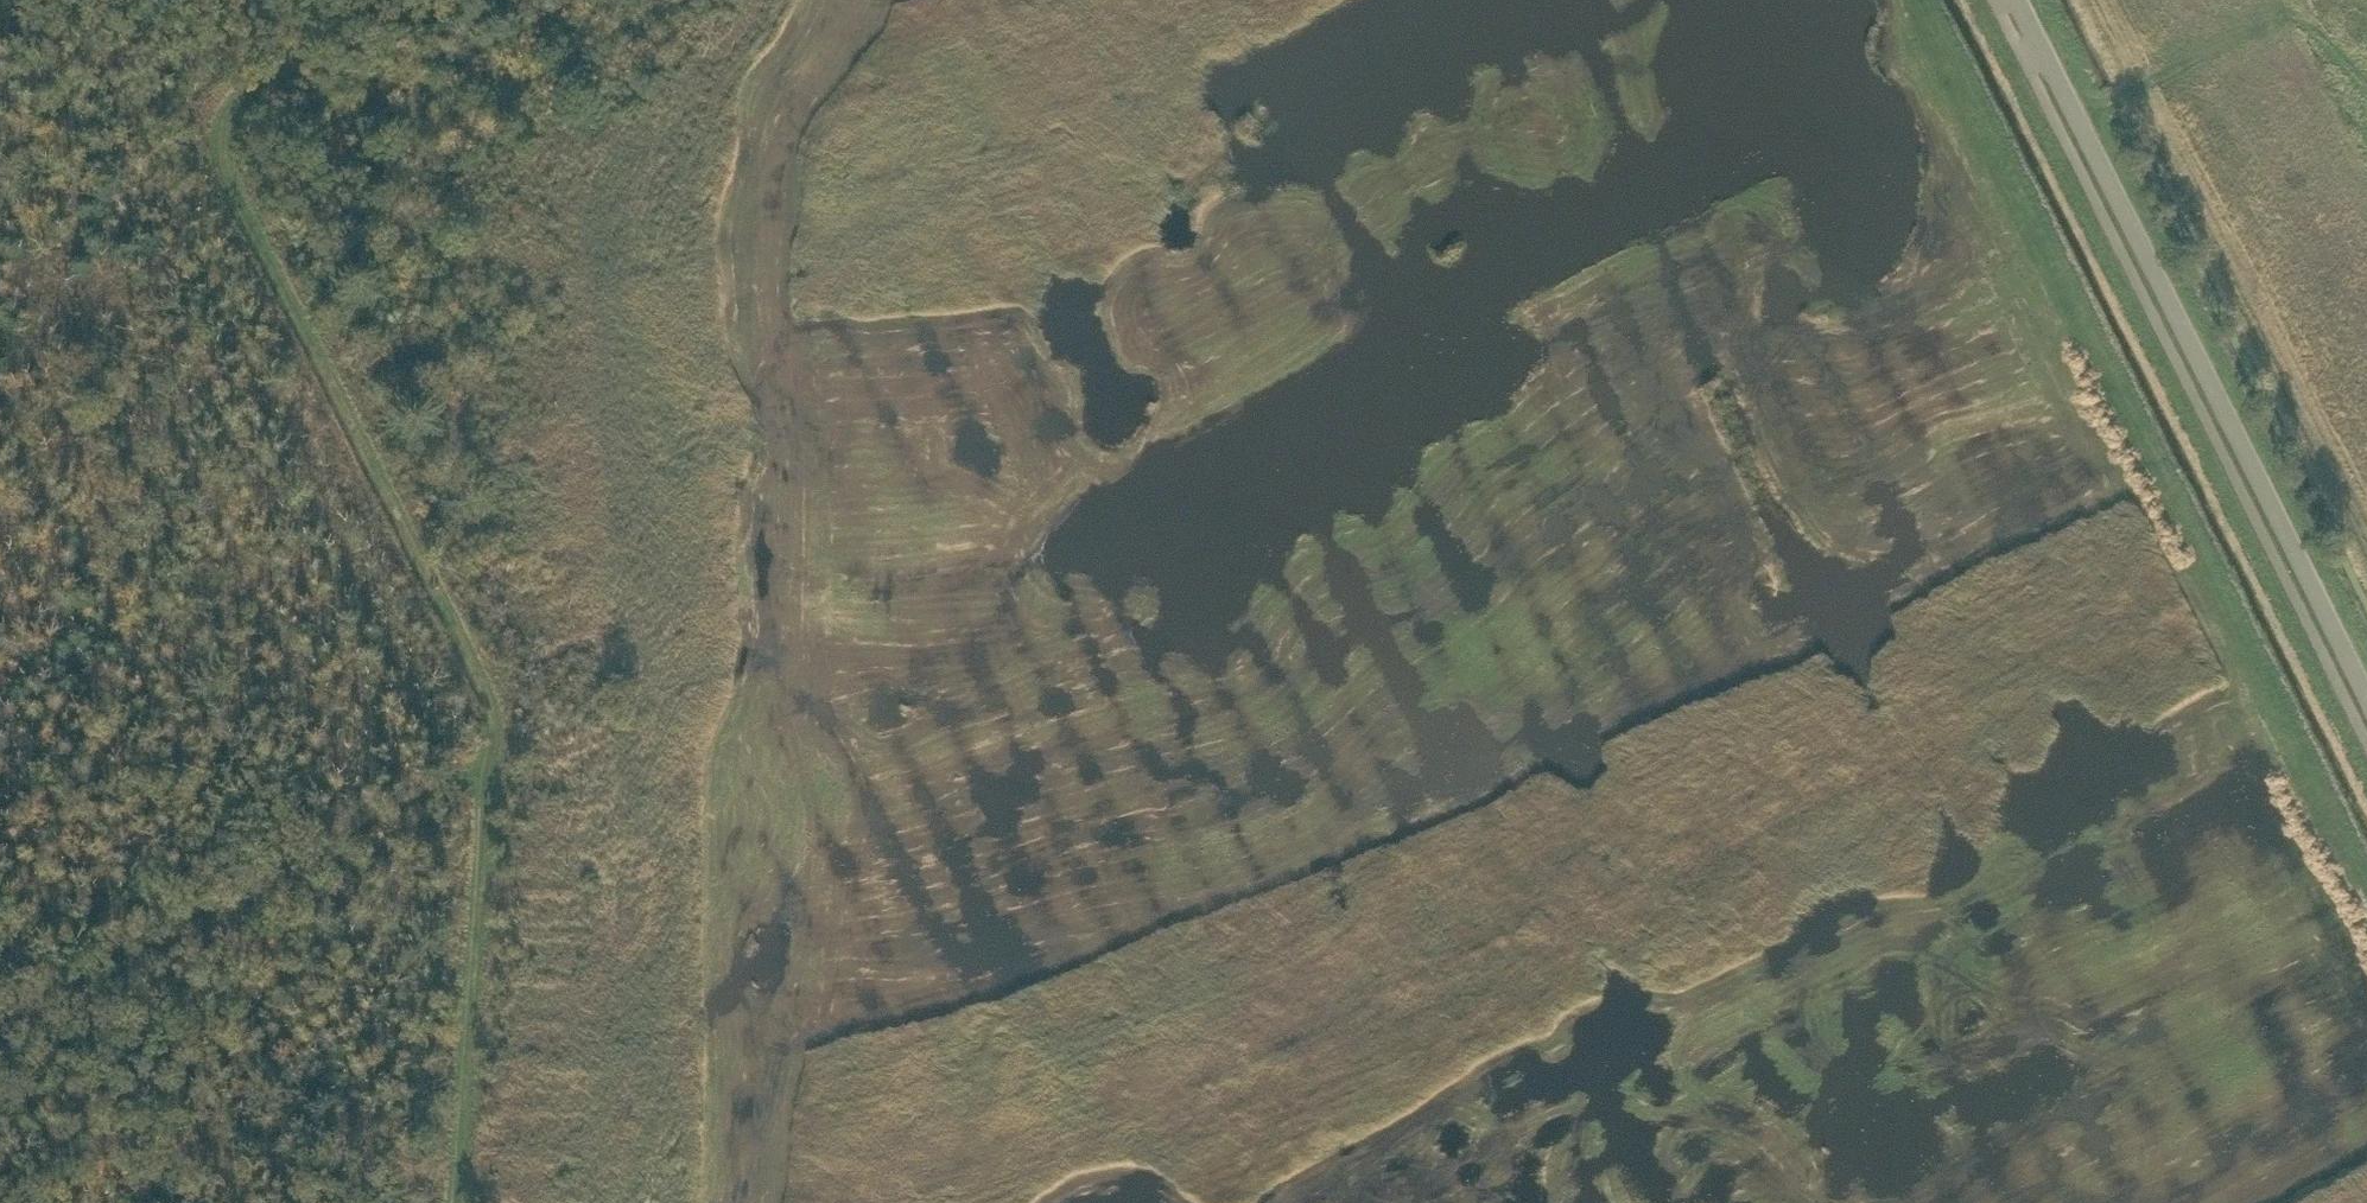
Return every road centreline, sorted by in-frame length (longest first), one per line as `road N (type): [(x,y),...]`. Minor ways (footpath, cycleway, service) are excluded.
road 1 (tertiary): [(2366,721),(2012,0)]
road 2 (track): [(2366,83),(2293,5),(2053,124)]

